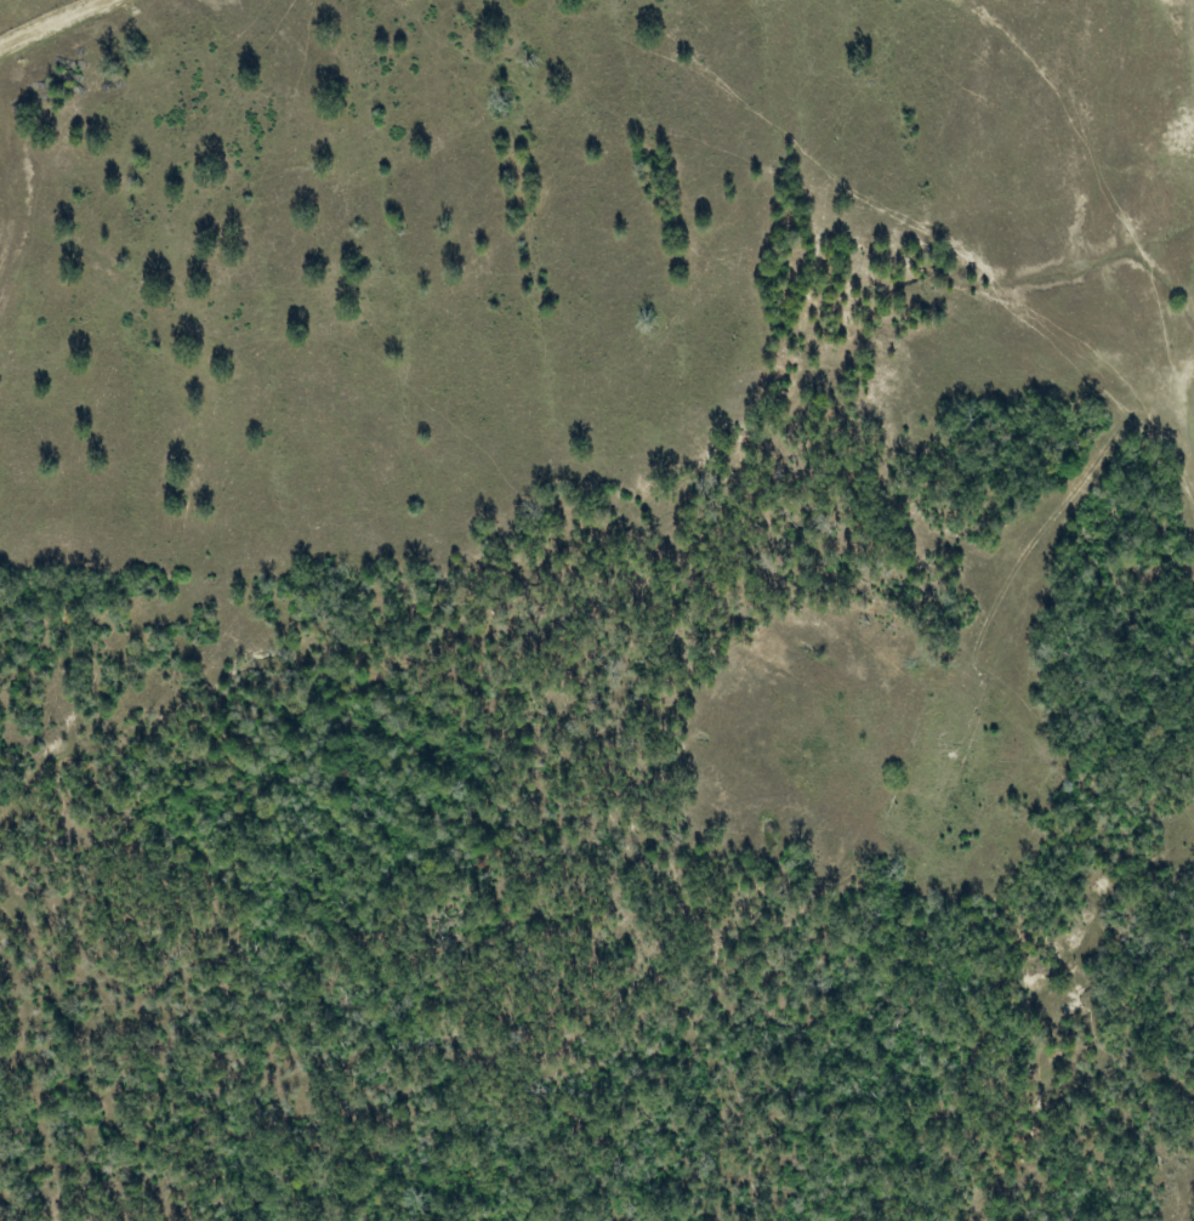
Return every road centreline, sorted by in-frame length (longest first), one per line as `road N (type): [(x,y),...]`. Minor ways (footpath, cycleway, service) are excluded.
road 1 (residential): [(127,0),(0,52)]

